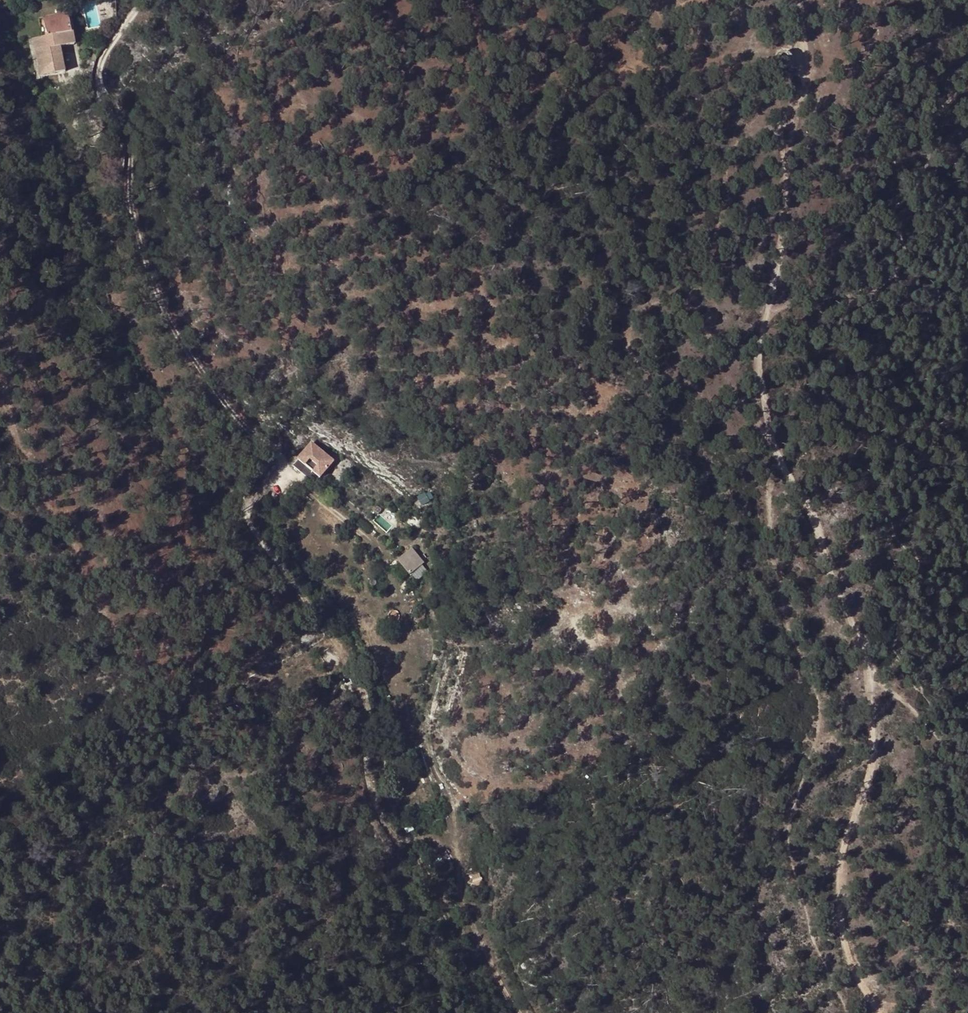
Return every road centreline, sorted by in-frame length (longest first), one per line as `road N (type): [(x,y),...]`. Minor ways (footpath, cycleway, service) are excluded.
road 1 (track): [(881,1012),(851,967),(839,912),(845,845),(873,765),(872,675),(814,547),(799,490),(784,473),(757,366),(791,200),(781,124),(804,85),(797,0)]
road 2 (track): [(416,844),(389,830),(376,809),(367,702),(355,673),(247,523),(244,509),(278,472),(278,453),(193,356),(151,273),(134,210),(130,134),(98,87),(100,62),(146,0)]
road 3 (track): [(872,675),(936,729),(967,783)]

